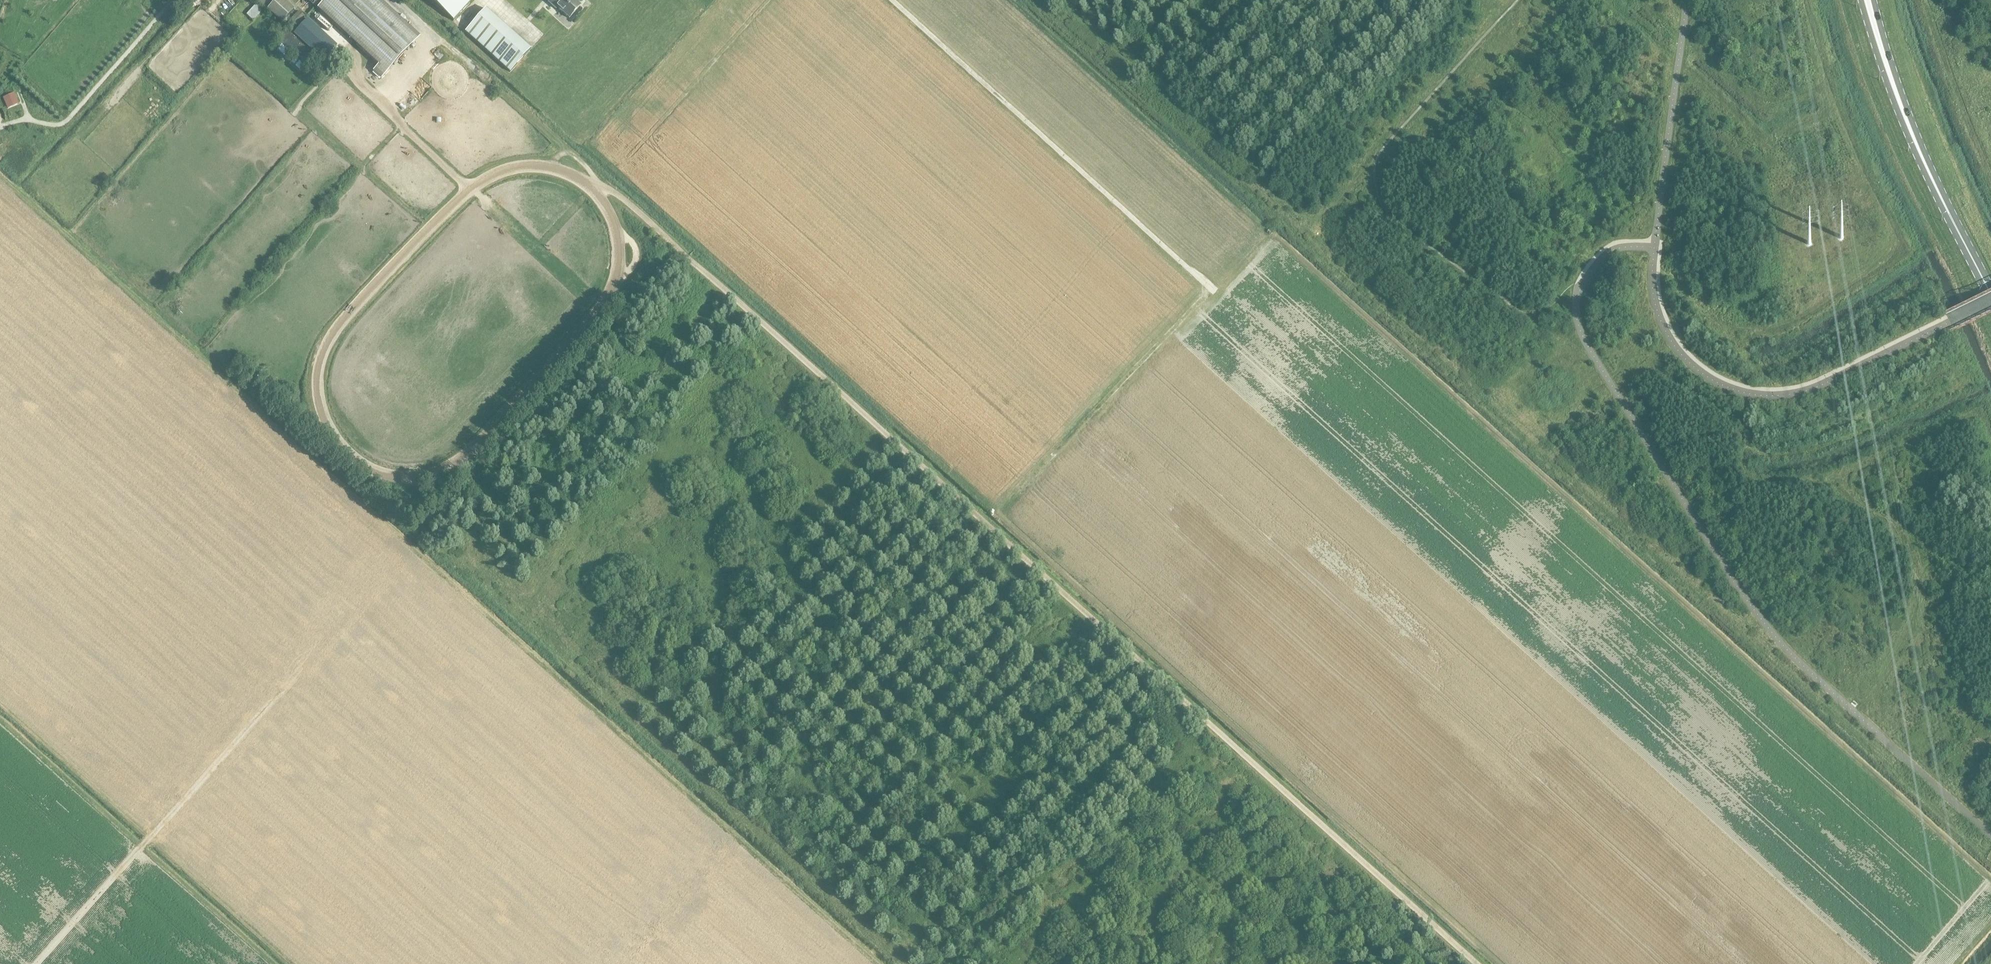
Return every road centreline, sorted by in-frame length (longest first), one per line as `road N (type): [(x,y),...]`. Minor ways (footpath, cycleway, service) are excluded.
road 1 (track): [(1478,963),(437,37)]
road 2 (track): [(893,0),(1216,291)]
road 3 (primary): [(1990,295),(1888,71)]

